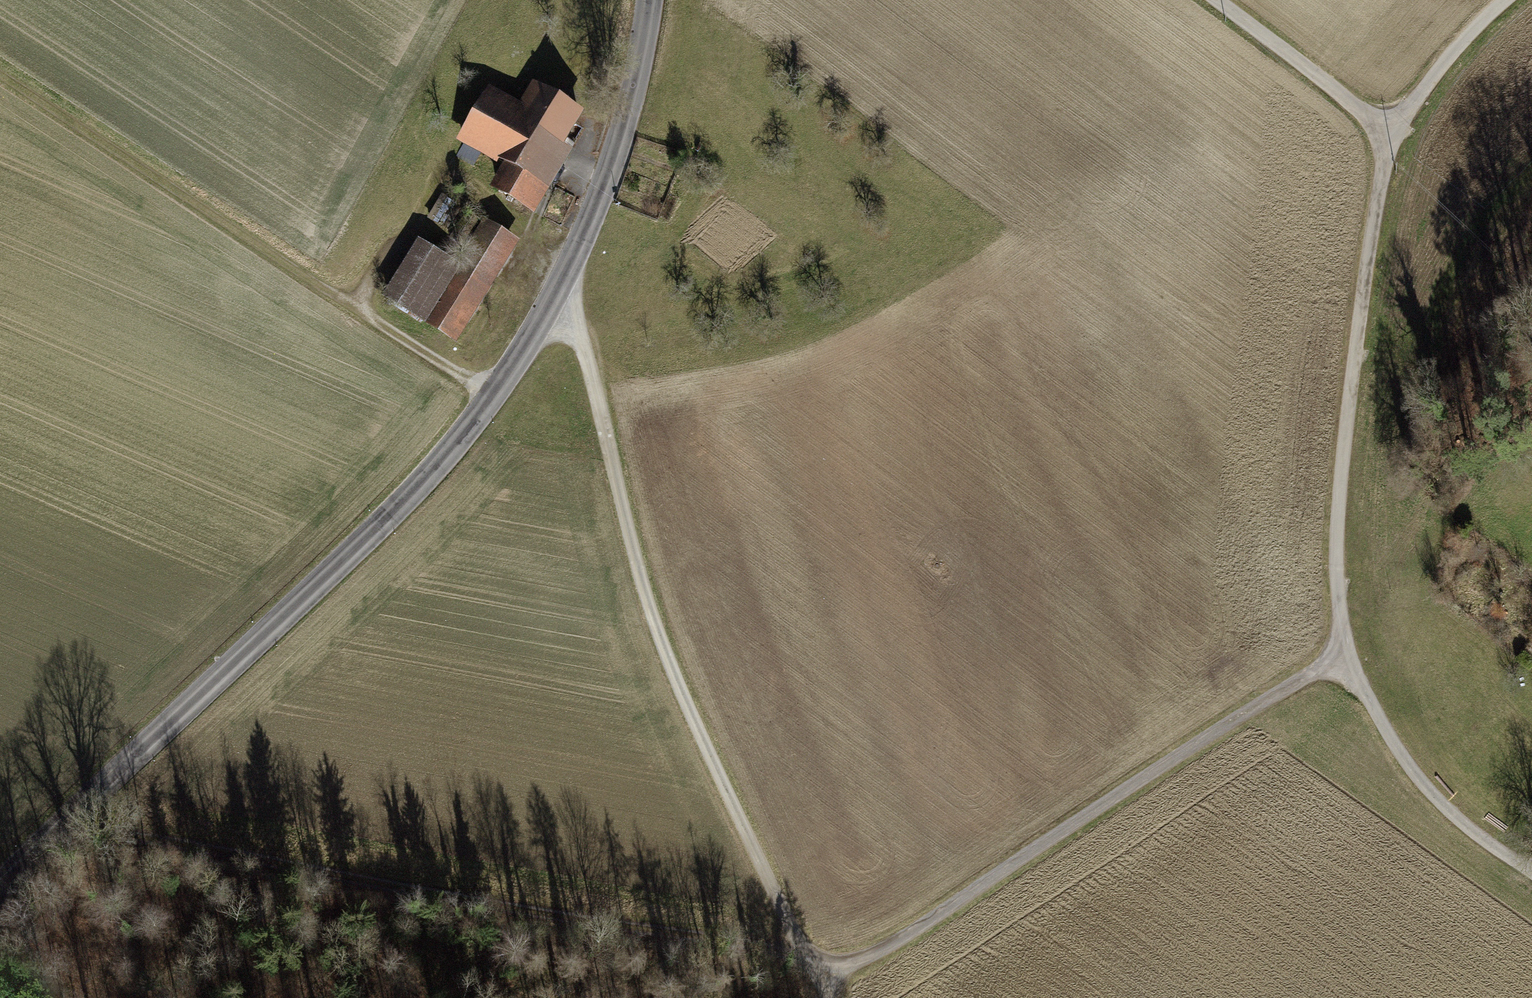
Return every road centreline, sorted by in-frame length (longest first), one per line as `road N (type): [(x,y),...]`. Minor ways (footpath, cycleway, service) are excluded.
road 1 (tertiary): [(650,0),(633,91),(600,195),(492,398),(393,512),(0,893)]
road 2 (track): [(74,820),(503,907),(806,952)]
road 3 (track): [(547,307),(583,347),(635,562),(713,769),(818,974)]
road 4 (track): [(1344,658),(1207,736),(909,935),(818,974),(830,997)]
road 5 (track): [(0,79),(492,398)]
road 6 (track): [(1391,134),(1340,453),(1334,555),(1344,658)]
road 7 (track): [(1211,0),(1391,134),(1447,56),(1505,0)]
road 8 (track): [(1344,658),(1393,749),(1432,799),(1477,843),(1531,879)]

